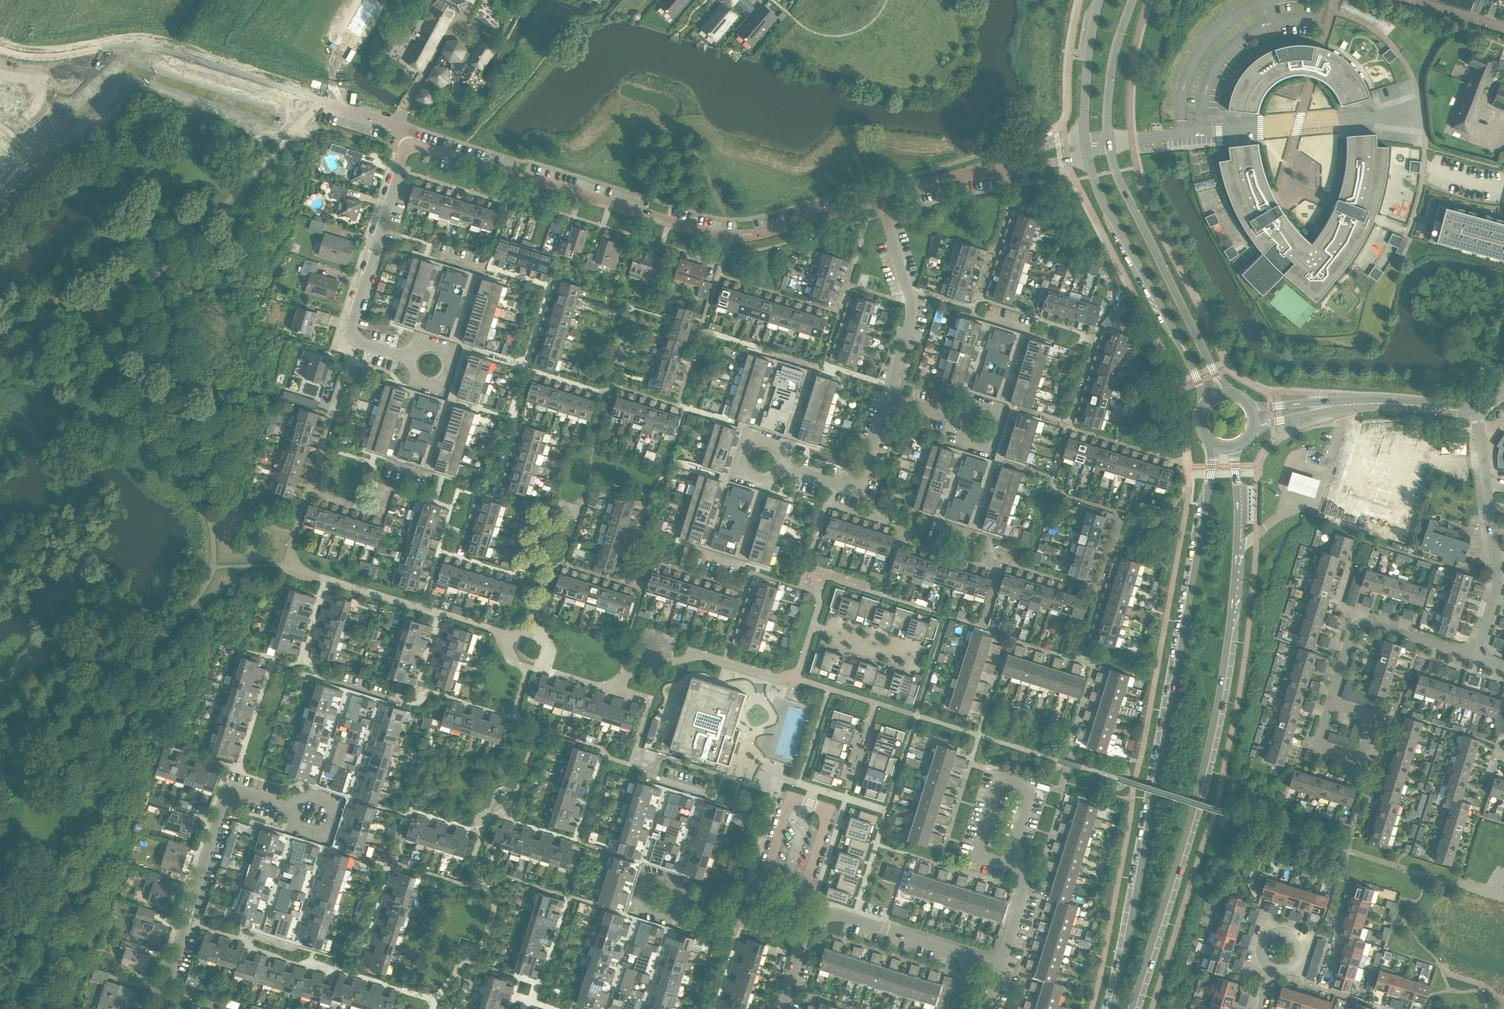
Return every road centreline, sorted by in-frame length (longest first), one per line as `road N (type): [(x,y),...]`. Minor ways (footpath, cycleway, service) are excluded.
road 1 (tertiary): [(1132,1008),(1211,740),(1231,633),(1240,551),(1234,447)]
road 2 (tertiary): [(1215,445),(1110,1008)]
road 3 (unclassified): [(881,199),(724,238),(413,142)]
road 4 (unclassified): [(159,1008),(232,787),(296,807)]
road 5 (residential): [(313,793),(347,685),(383,696),(355,796),(336,810)]
road 6 (tertiary): [(1087,152),(1099,190),(1206,403)]
road 7 (tertiary): [(1224,393),(1110,149)]
road 8 (residential): [(447,375),(453,391),(428,476),(389,464),(415,377)]
road 9 (residential): [(670,882),(700,790),(668,780),(643,861),(651,880)]
road 10 (residential): [(764,482),(739,565),(703,555),(725,480),(744,462)]
road 11 (residential): [(784,455),(813,366),(777,354),(750,446)]
road 12 (residential): [(449,359),(480,270),(445,259),(418,350)]
road 13 (residential): [(990,442),(995,458),(973,533),(936,522),(963,437)]
road 14 (residential): [(1015,865),(1031,786),(1003,777),(976,854),(1004,864)]
road 15 (residential): [(995,413),(1026,329),(990,318),(968,408)]
road 16 (unclassified): [(352,340),(413,142)]
road 17 (residential): [(887,397),(911,303),(881,199)]
road 18 (residential): [(1475,656),(1361,625),(1331,703)]
road 19 (residential): [(802,938),(818,917),(831,915),(969,955)]
road 20 (residential): [(784,467),(858,492),(887,397)]
road 21 (residential): [(1475,656),(1499,574),(1487,486)]
road 22 (unclassified): [(1086,140),(1010,157),(950,183)]
road 23 (tertiary): [(1099,0),(1086,71),(1086,140)]
road 24 (unclassified): [(950,183),(1087,152)]
road 25 (tertiary): [(1109,136),(1113,58),(1132,0)]
road 26 (residential): [(1331,703),(1319,745),(1362,759),(1375,717)]
road 27 (residential): [(802,938),(676,900)]
road 28 (residential): [(297,943),(332,828)]

